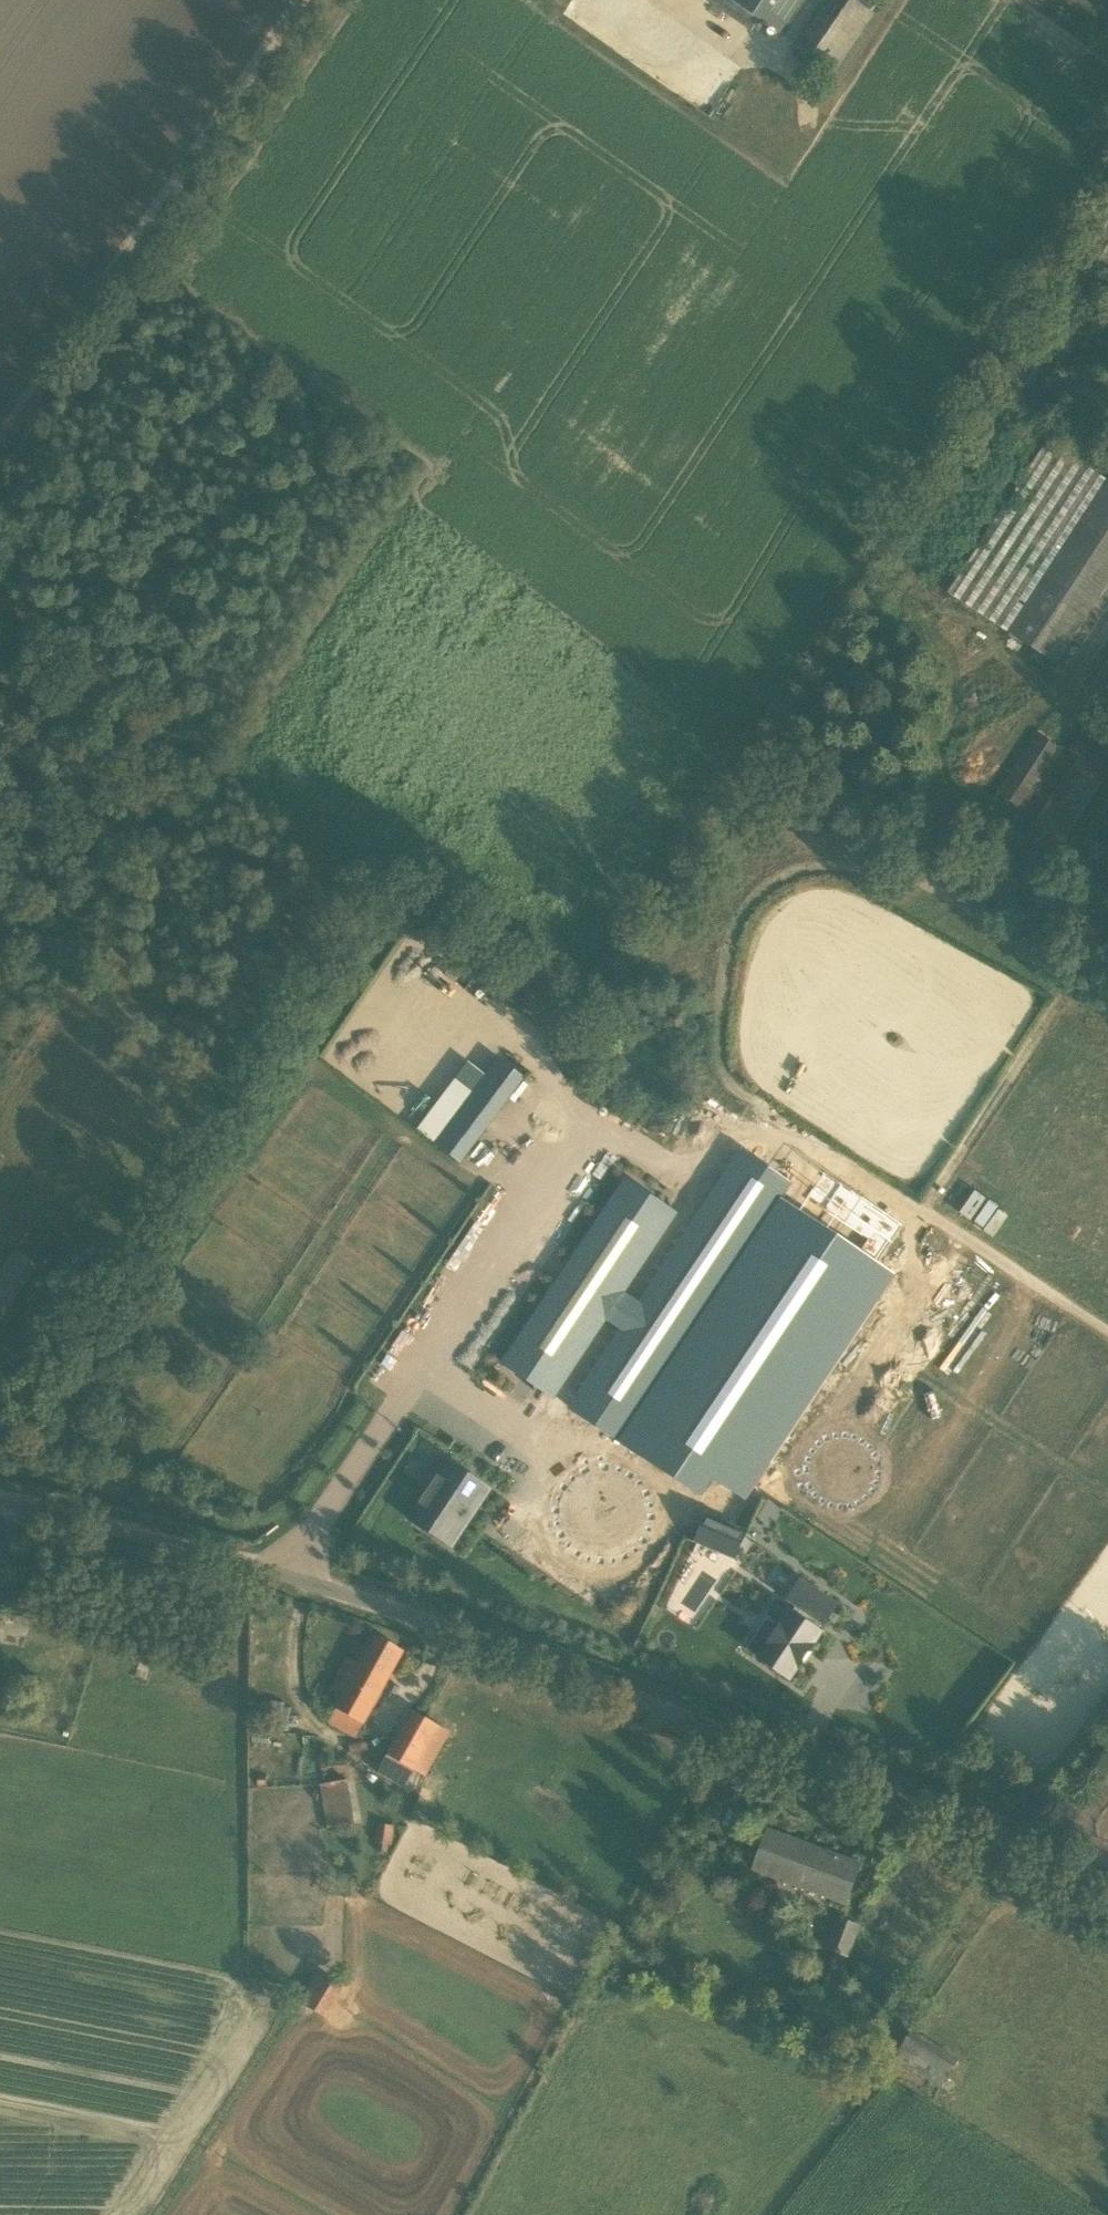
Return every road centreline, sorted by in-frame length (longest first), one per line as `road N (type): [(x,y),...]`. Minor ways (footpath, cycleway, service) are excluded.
road 1 (unclassified): [(1107,1892),(973,1822),(357,1602),(165,1537),(0,1498)]
road 2 (track): [(0,437),(295,0)]

